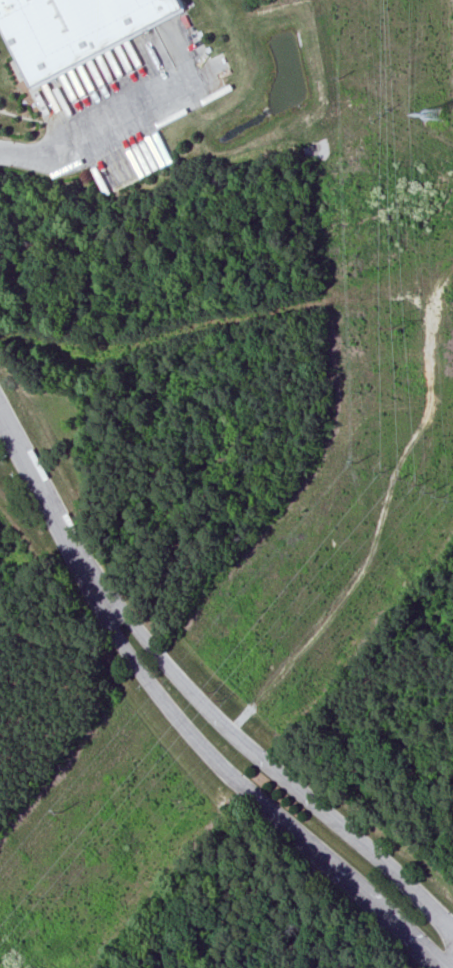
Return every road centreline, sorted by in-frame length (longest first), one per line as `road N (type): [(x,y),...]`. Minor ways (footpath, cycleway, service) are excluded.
road 1 (residential): [(90,576),(152,689),(227,775),(436,967)]
road 2 (residential): [(452,934),(164,661)]
road 3 (residential): [(0,409),(90,576)]

